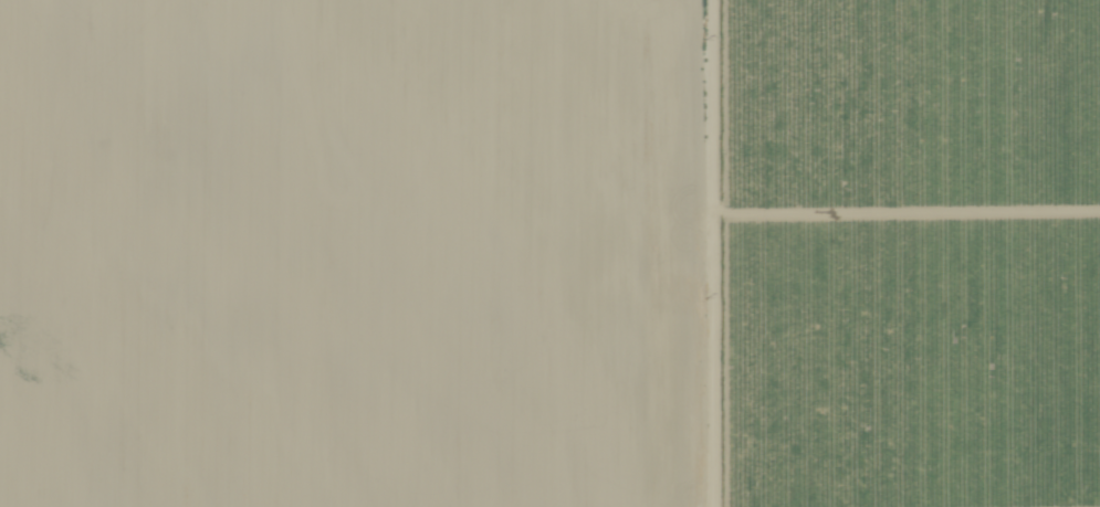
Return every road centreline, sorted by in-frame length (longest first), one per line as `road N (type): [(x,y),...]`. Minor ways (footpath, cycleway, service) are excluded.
road 1 (residential): [(717,506),(714,0)]

